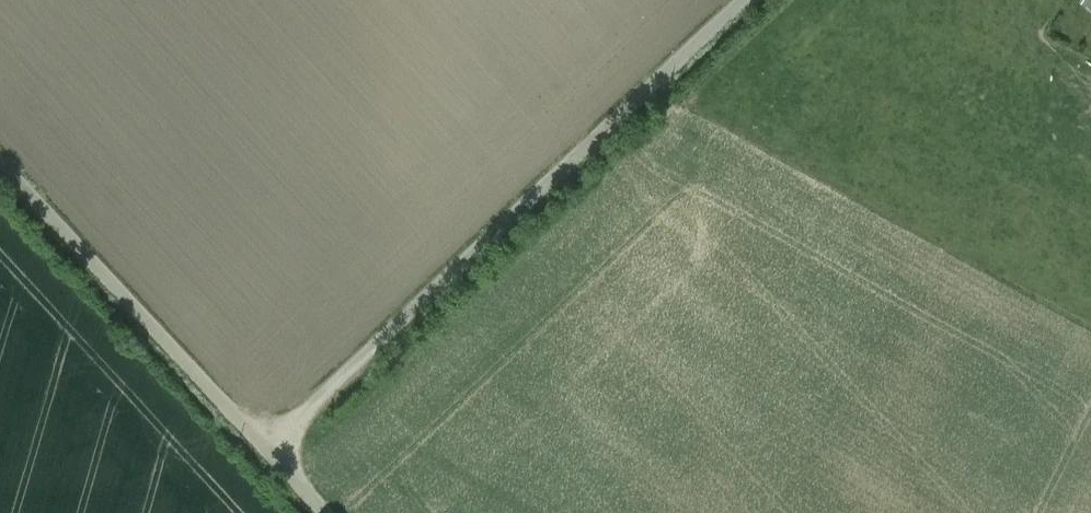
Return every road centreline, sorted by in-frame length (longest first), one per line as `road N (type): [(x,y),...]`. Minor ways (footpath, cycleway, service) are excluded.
road 1 (unclassified): [(262,459),(744,0)]
road 2 (unclassified): [(0,175),(262,459)]

